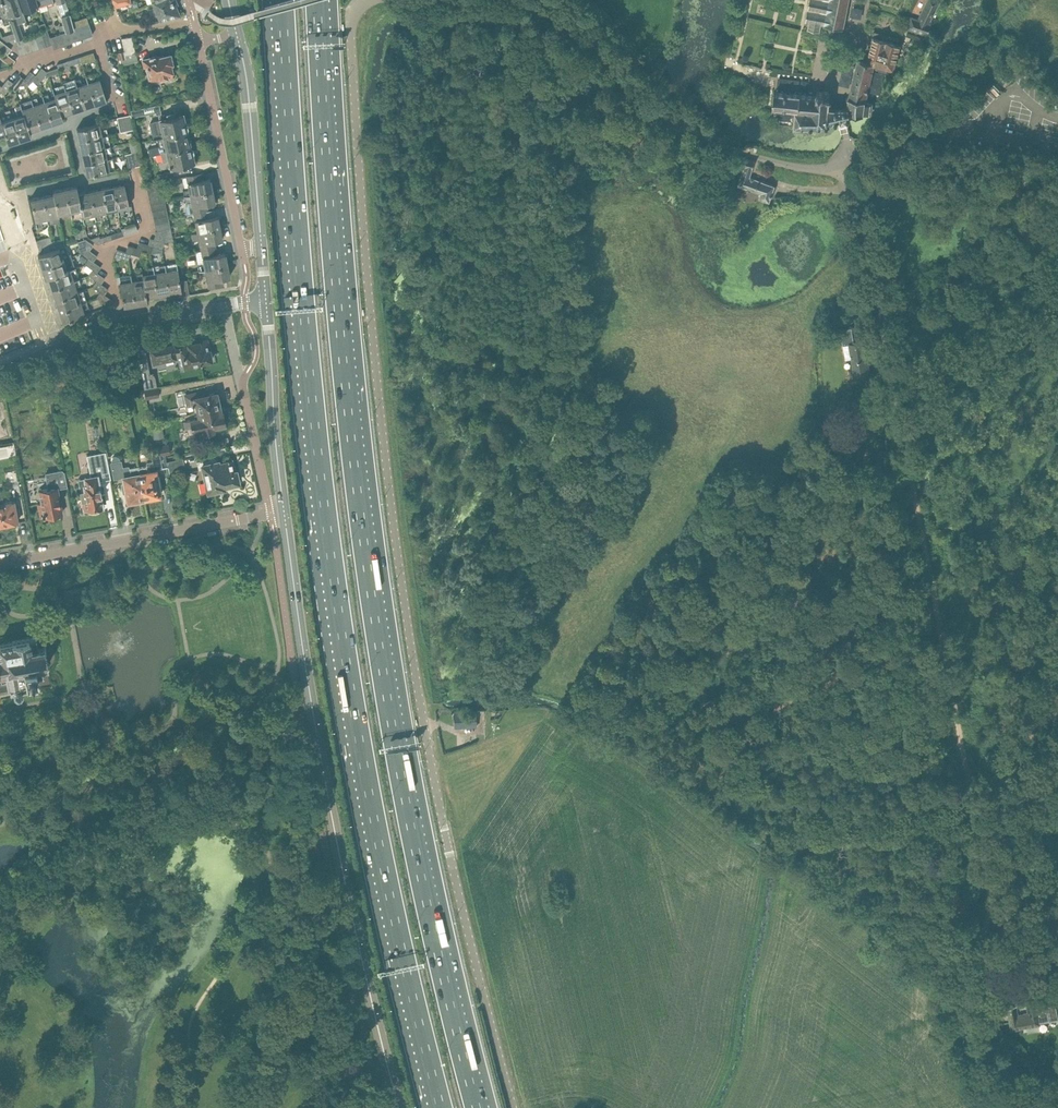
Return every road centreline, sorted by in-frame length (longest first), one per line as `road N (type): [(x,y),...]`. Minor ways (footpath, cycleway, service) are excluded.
road 1 (unclassified): [(514,1107),(443,825),(395,531),(354,92),(352,16),(368,0)]
road 2 (motorway): [(284,0),(299,271),(326,528),(377,845),(442,1107)]
road 3 (motorway): [(477,1107),(413,837),(361,527),(317,0)]
road 4 (tertiary): [(283,510),(334,830),(400,1107)]
road 5 (unclassified): [(830,169),(749,155),(672,122),(535,0)]
road 6 (residential): [(0,563),(272,512)]
road 7 (residential): [(272,512),(236,357),(246,302)]
road 8 (tertiary): [(261,247),(236,34)]
road 9 (residential): [(241,249),(199,42)]
road 10 (tertiary): [(283,510),(265,301)]
road 11 (residential): [(49,349),(121,323),(246,302)]
road 12 (unclassified): [(885,336),(849,166),(830,169)]
road 13 (residential): [(122,176),(83,180),(70,123),(105,107)]

